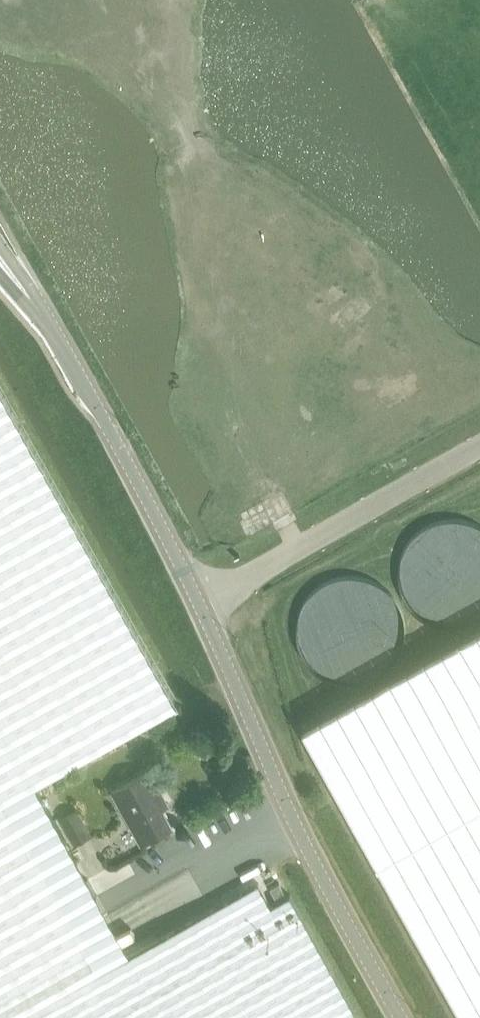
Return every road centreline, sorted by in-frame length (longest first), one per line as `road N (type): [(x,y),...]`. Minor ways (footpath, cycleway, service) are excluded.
road 1 (tertiary): [(401,1017),(306,848),(200,601),(49,325)]

